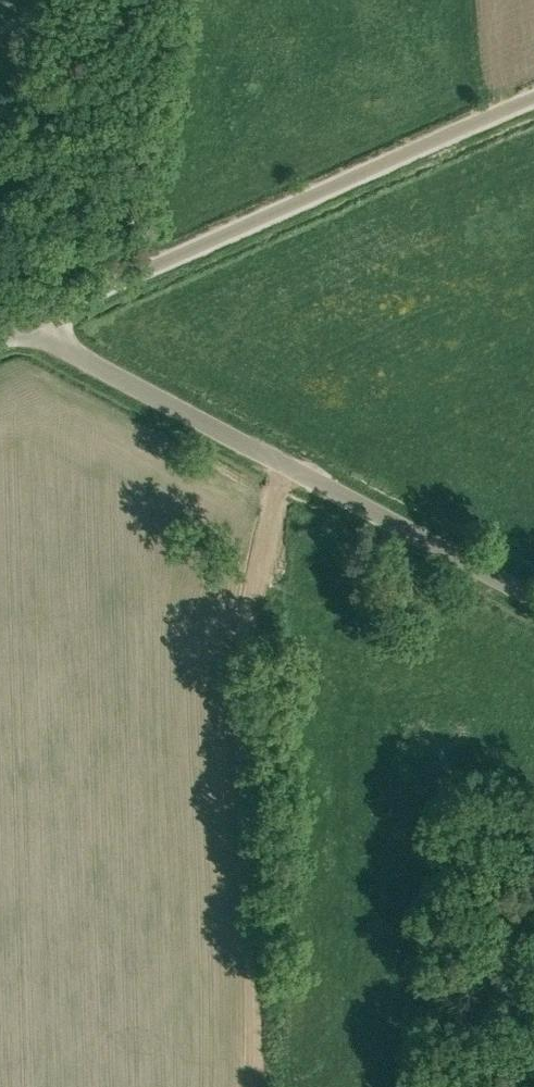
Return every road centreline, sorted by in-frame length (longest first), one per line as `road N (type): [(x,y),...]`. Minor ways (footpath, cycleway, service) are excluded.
road 1 (track): [(285,464),(260,552),(255,1086)]
road 2 (unclassified): [(533,595),(50,339),(33,316)]
road 3 (unclassified): [(33,316),(533,96)]

